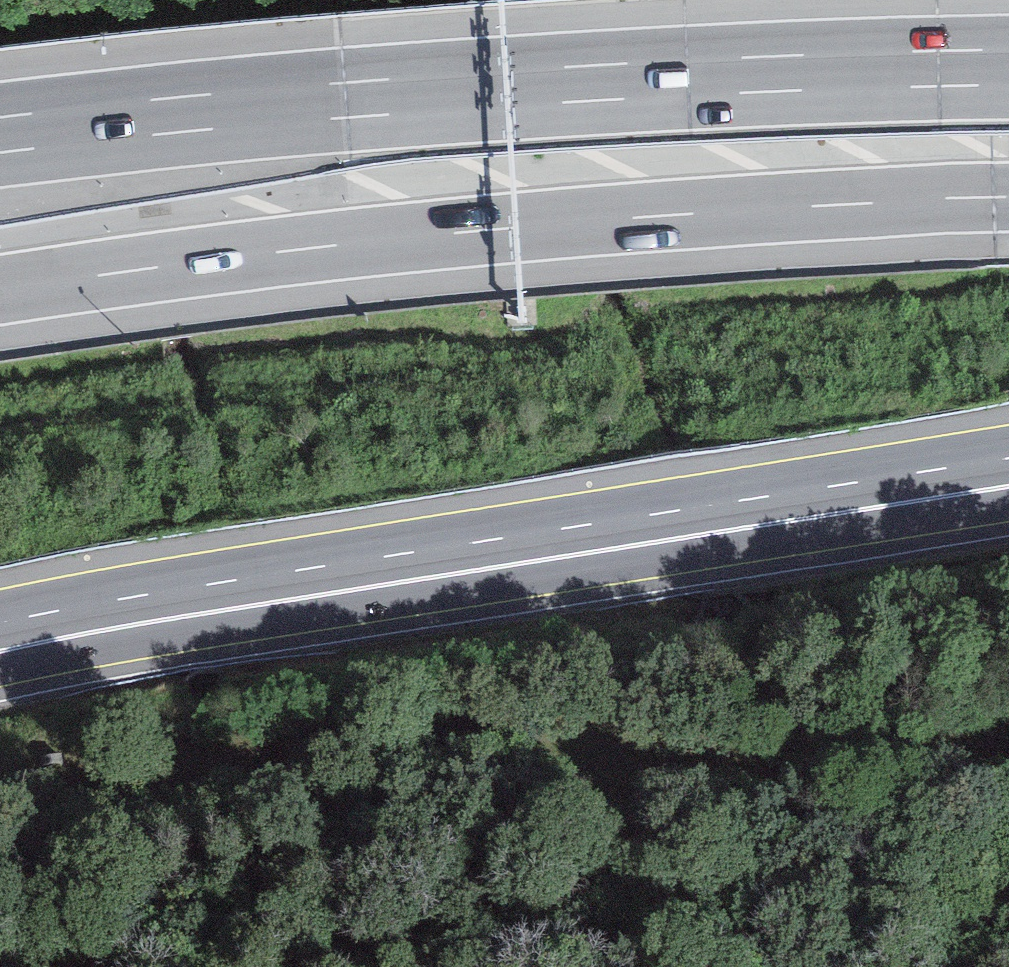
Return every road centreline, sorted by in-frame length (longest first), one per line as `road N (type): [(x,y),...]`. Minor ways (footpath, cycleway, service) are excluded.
road 1 (primary): [(1008,471),(0,635)]
road 2 (motorway): [(0,289),(561,222),(1008,197)]
road 3 (motorway): [(1008,68),(548,84),(0,134)]
road 4 (track): [(1008,758),(969,752),(793,764),(476,738),(163,777)]

